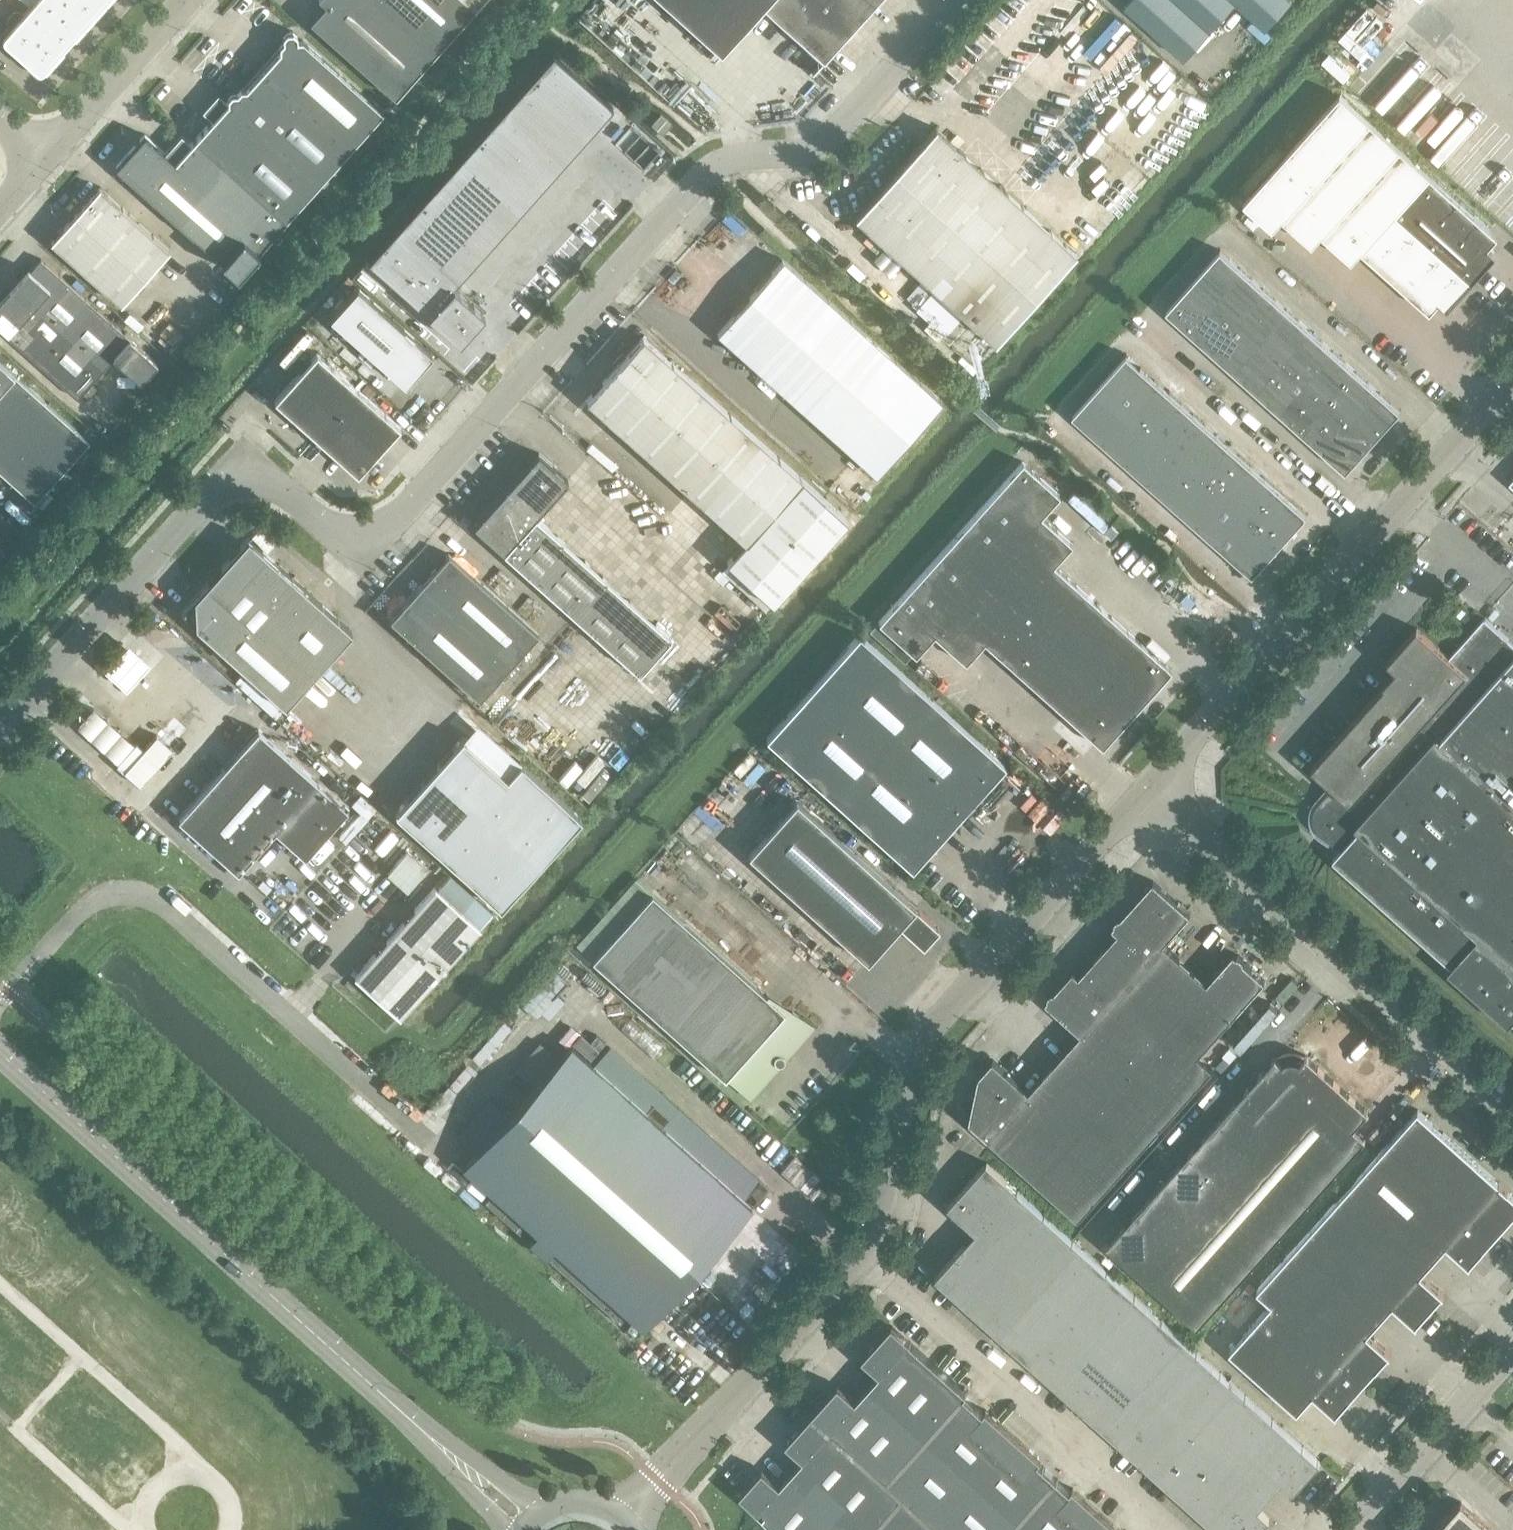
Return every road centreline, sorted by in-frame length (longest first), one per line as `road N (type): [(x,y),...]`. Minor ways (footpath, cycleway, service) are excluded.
road 1 (unclassified): [(0,720),(242,459),(316,519),(357,532),(394,520),(709,171),(727,160),(819,145),(953,0)]
road 2 (unclassified): [(620,1514),(873,1244),(907,1049),(1150,785)]
road 3 (tertiary): [(533,1525),(0,1052)]
road 4 (unclassified): [(1150,785),(1512,377)]
road 5 (unclassified): [(1512,1101),(1150,785)]
road 6 (unclassified): [(1351,1529),(1512,1346)]
road 7 (unclassified): [(41,161),(186,0)]

